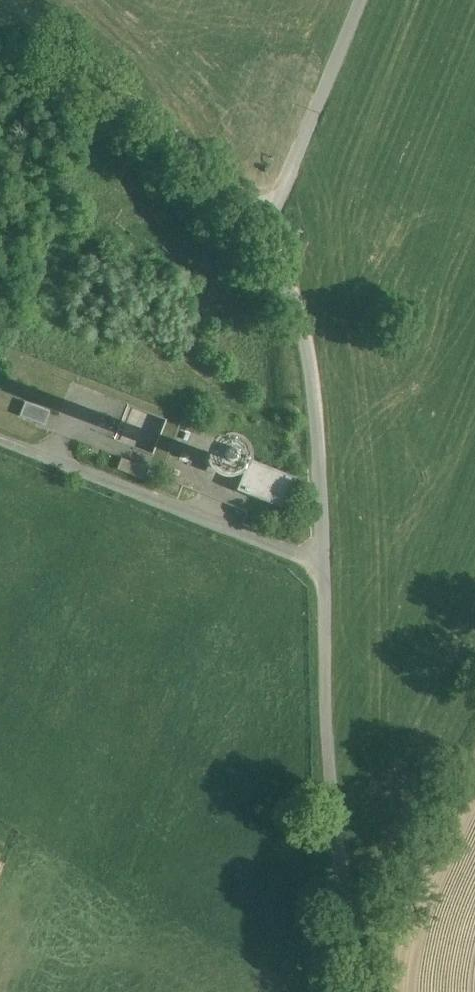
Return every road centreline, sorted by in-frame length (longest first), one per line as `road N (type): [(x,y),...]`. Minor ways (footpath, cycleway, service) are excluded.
road 1 (unclassified): [(363,991),(333,815),(316,371),(300,297),(270,227),(237,188),(16,0)]
road 2 (track): [(270,227),(366,0)]
road 3 (track): [(322,565),(137,492)]
road 4 (track): [(0,438),(137,492)]

